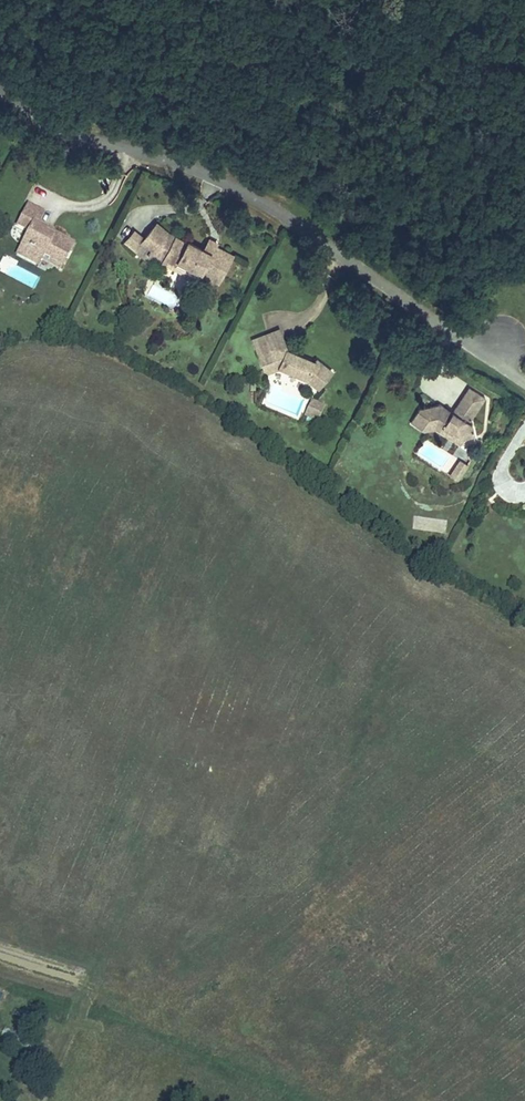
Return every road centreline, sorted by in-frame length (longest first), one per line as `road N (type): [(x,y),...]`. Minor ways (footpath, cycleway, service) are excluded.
road 1 (residential): [(497,341),(455,334),(214,174),(92,137),(0,88)]
road 2 (track): [(177,1006),(157,1012),(95,993),(81,997),(34,1100)]
road 3 (track): [(143,1010),(207,1034),(327,1100)]

